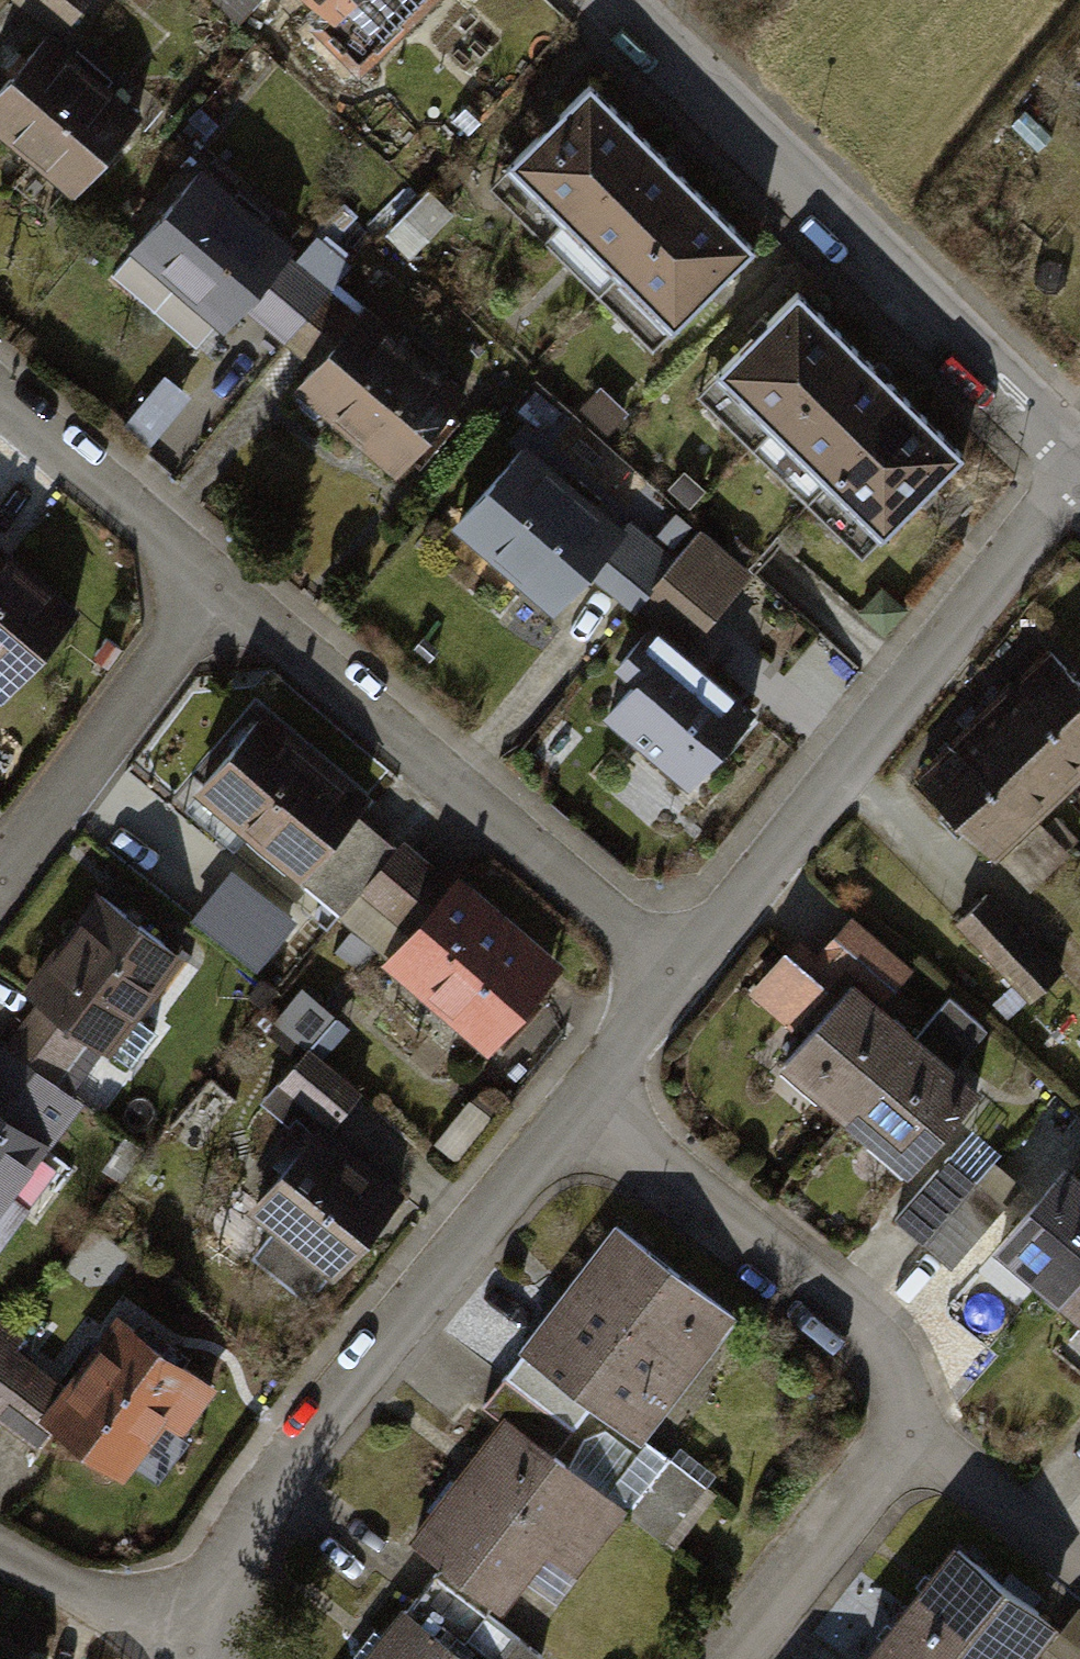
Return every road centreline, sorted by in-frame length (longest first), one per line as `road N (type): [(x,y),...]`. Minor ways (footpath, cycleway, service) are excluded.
road 1 (residential): [(663,970),(1041,434)]
road 2 (residential): [(203,1631),(228,1559),(282,1477),(571,1109)]
road 3 (secondary): [(601,0),(1041,434)]
road 4 (residential): [(663,970),(214,594)]
road 5 (residential): [(913,1414),(571,1109)]
road 6 (residential): [(0,879),(214,594)]
road 7 (residential): [(728,1658),(913,1414)]
road 8 (residential): [(214,594),(0,410)]
road 9 (residential): [(203,1631),(142,1624),(0,1553)]
road 10 (residential): [(1079,1554),(913,1414)]
road 11 (residential): [(571,1109),(663,970)]

